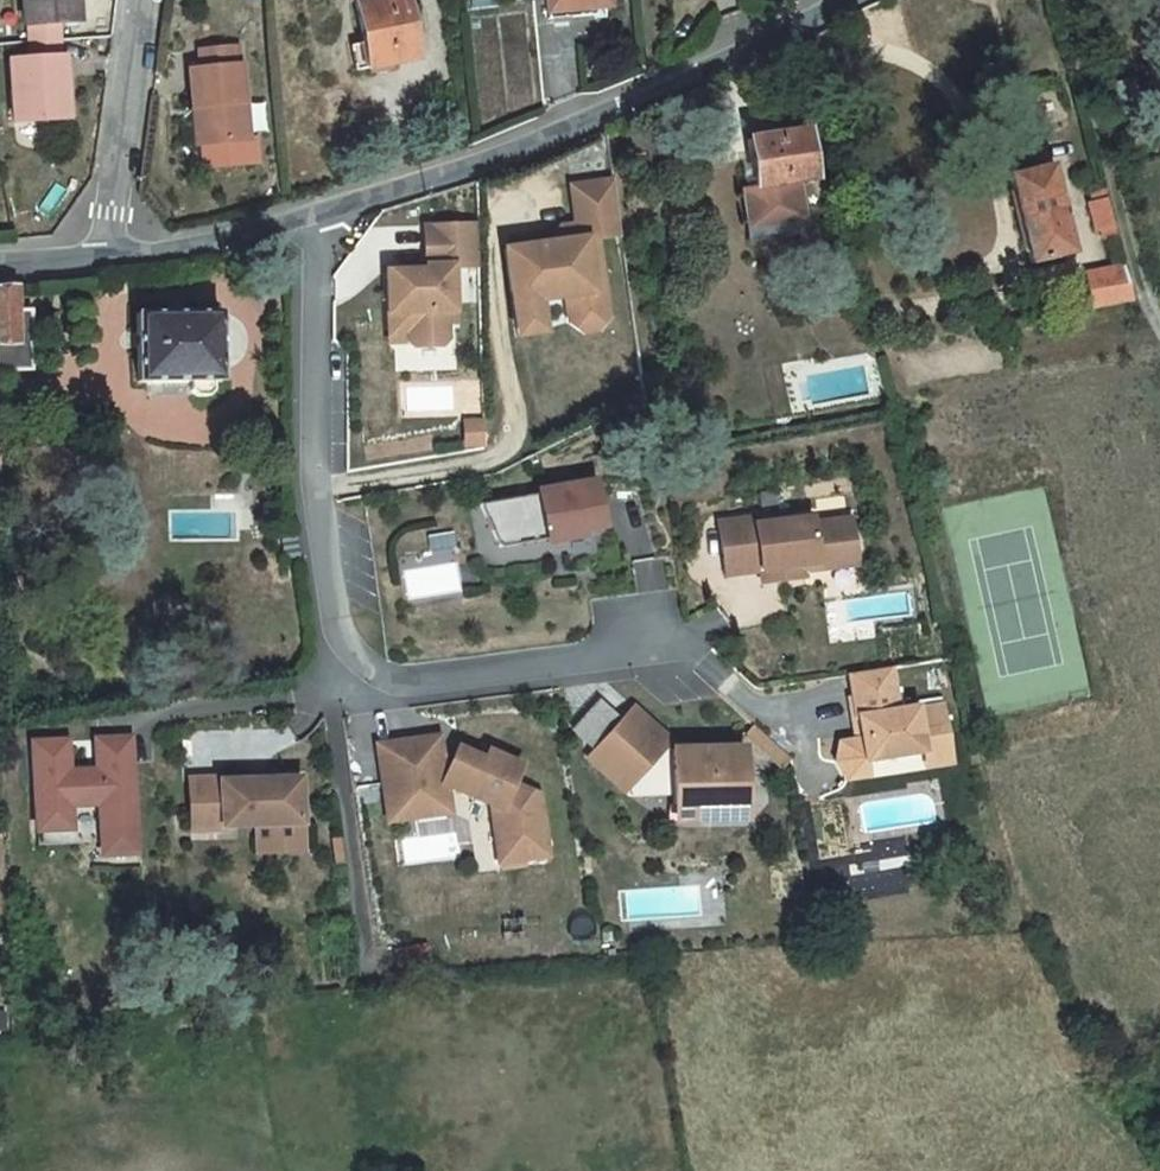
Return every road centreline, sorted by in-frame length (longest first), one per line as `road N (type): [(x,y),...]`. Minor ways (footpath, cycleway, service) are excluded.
road 1 (residential): [(651,655),(349,696),(307,471),(306,221)]
road 2 (residential): [(306,221),(612,102),(817,0)]
road 3 (residential): [(132,0),(102,257)]
road 4 (residential): [(102,257),(306,221)]

